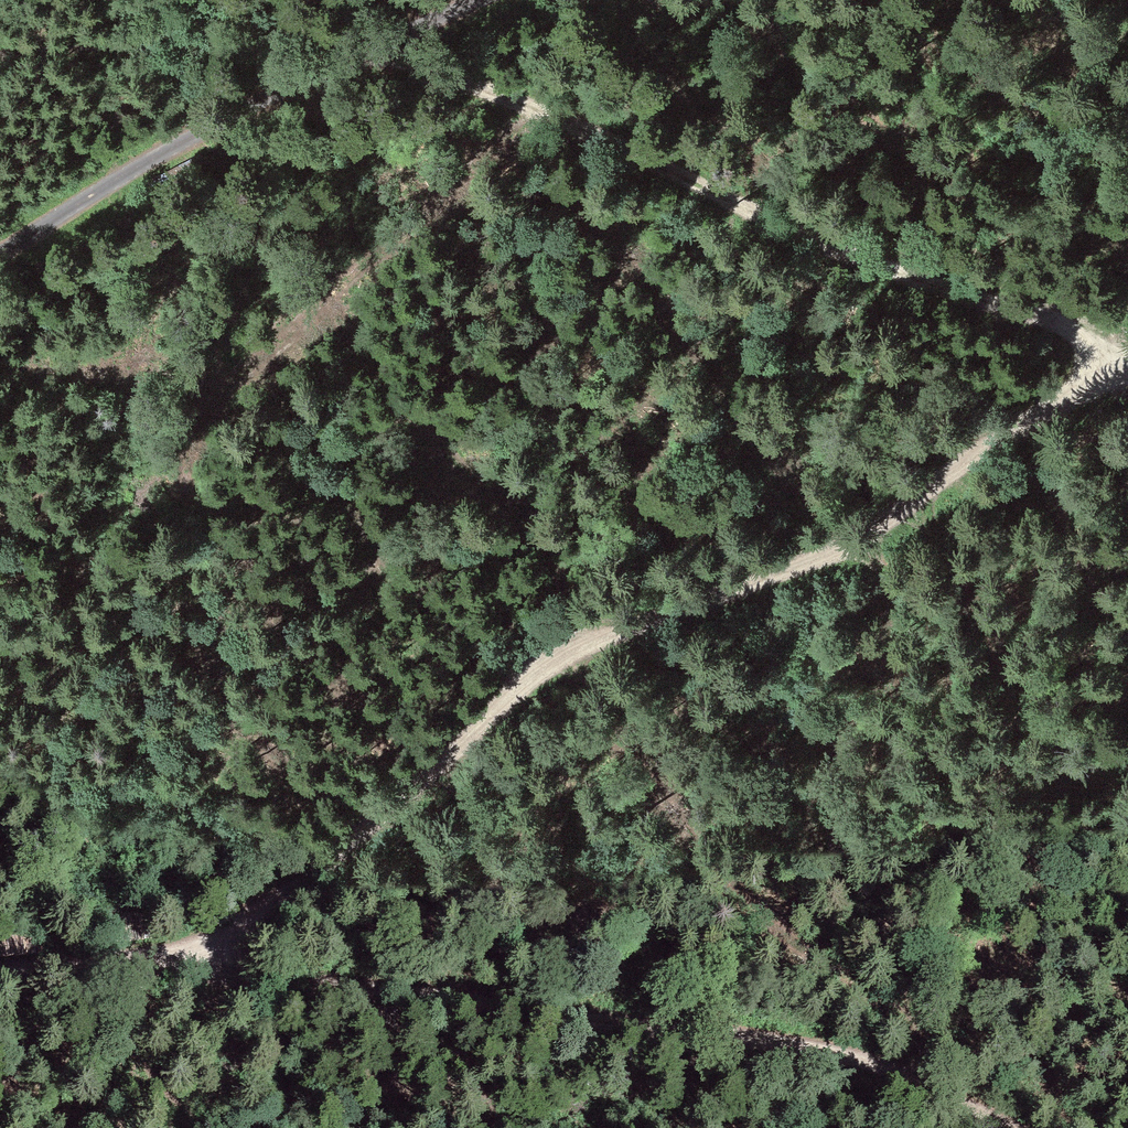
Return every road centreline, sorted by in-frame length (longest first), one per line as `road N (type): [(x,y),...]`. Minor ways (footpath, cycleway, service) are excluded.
road 1 (track): [(1127,382),(1022,424),(845,548),(568,656),(251,917),(186,961)]
road 2 (track): [(326,63),(500,98),(771,229),(1127,345)]
road 3 (track): [(186,961),(336,990),(749,1036),(837,1053),(1013,1127)]
road 4 (track): [(471,0),(326,63),(0,266)]

